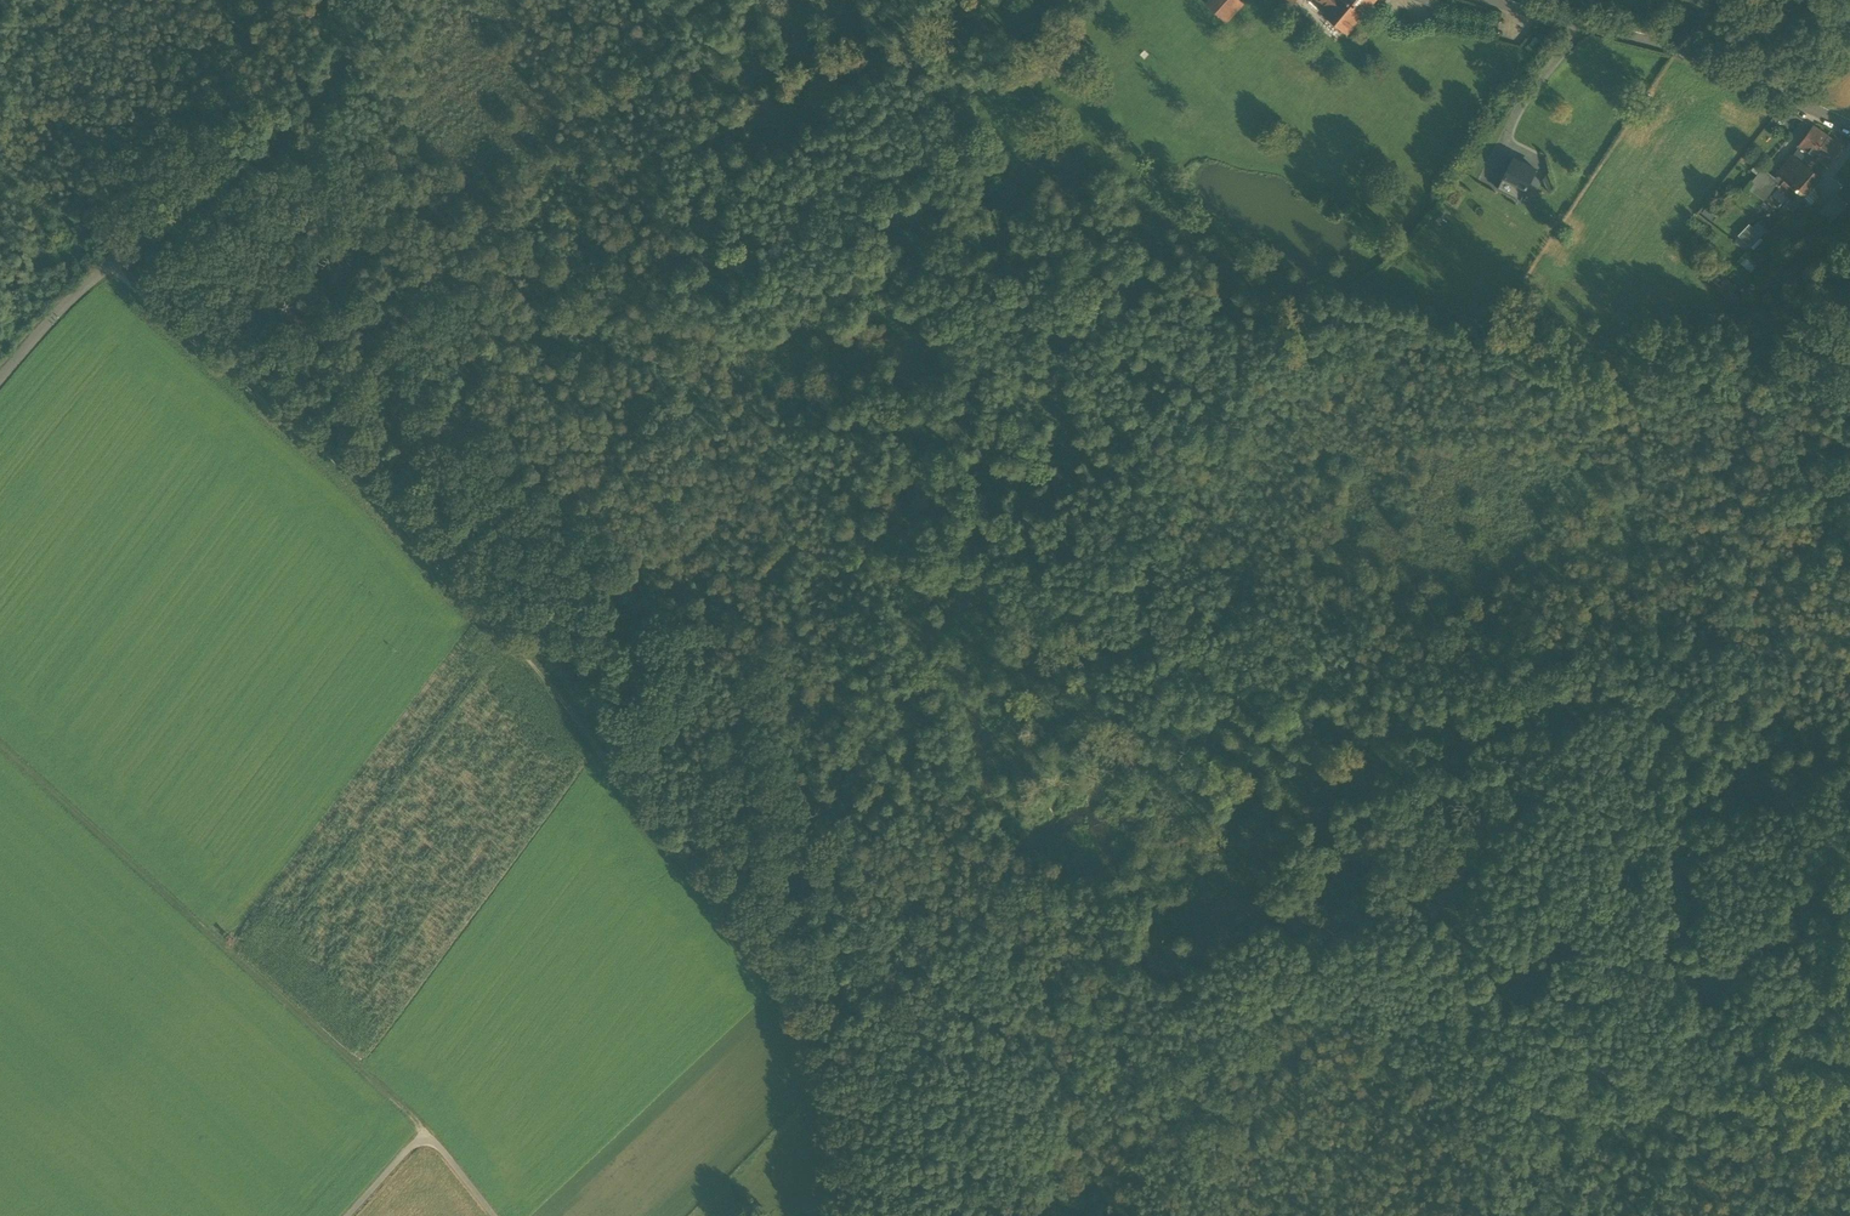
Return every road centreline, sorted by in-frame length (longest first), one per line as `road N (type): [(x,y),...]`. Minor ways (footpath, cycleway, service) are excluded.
road 1 (track): [(830,1215),(836,1124),(780,979),(699,871),(654,827),(535,663),(393,513),(112,265)]
road 2 (track): [(0,746),(427,1131)]
road 3 (tertiary): [(0,378),(128,251),(293,129),(343,63),(374,0)]
road 4 (tertiary): [(1849,133),(1679,52),(1495,0)]
road 5 (residential): [(349,1215),(427,1131),(494,1215)]

